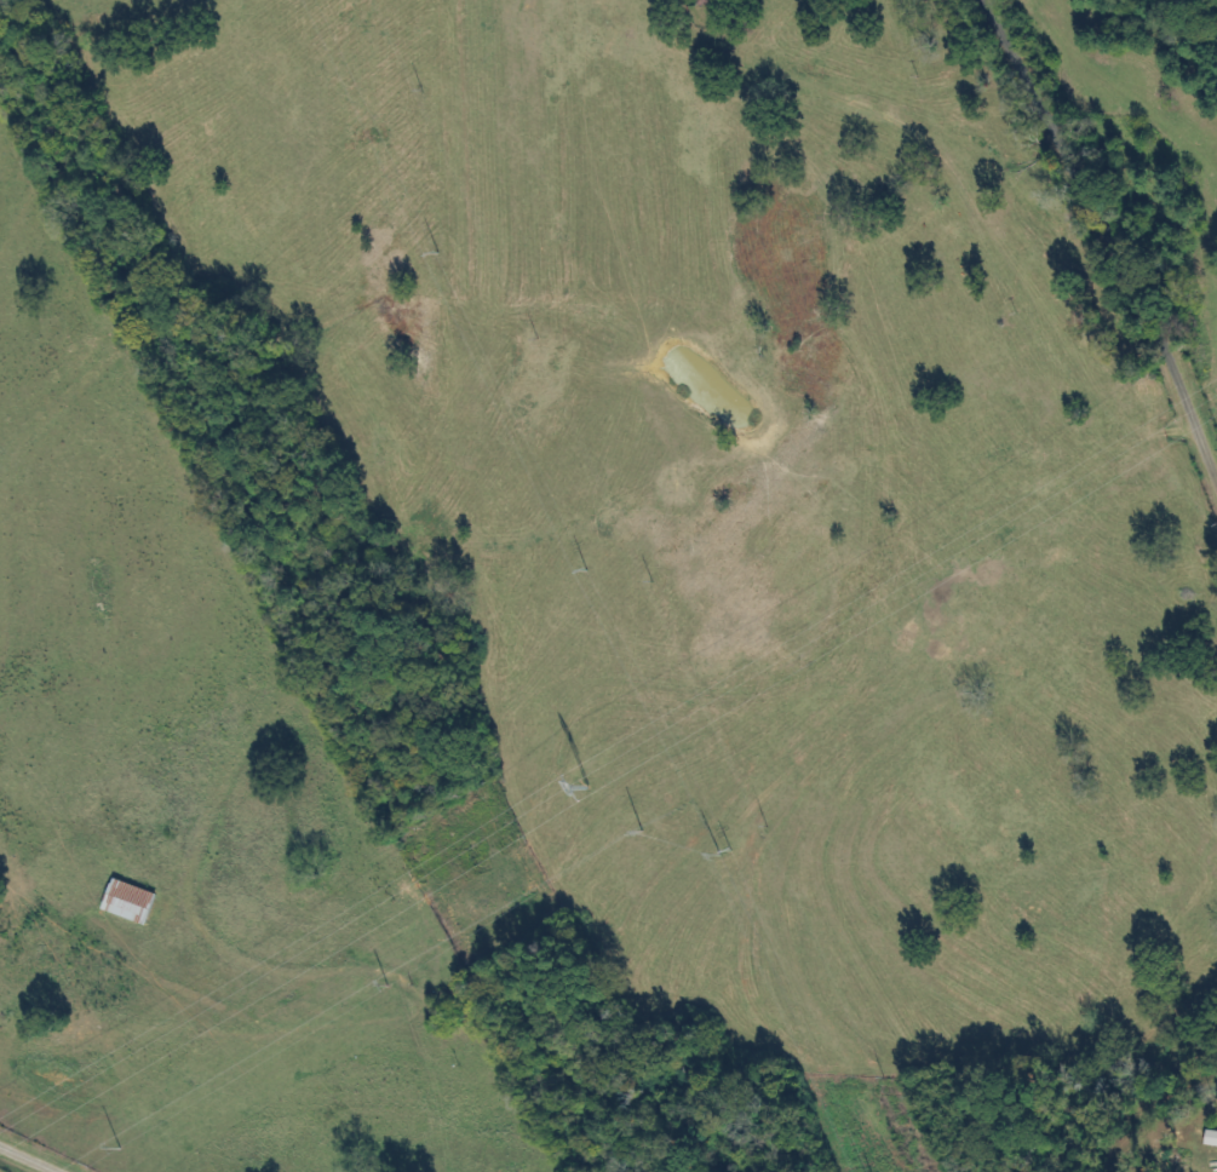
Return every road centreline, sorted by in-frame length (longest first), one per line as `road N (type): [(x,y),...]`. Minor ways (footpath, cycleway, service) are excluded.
road 1 (residential): [(1216,476),(1172,369),(1014,119),(989,100),(944,0)]
road 2 (residential): [(1029,153),(823,257)]

